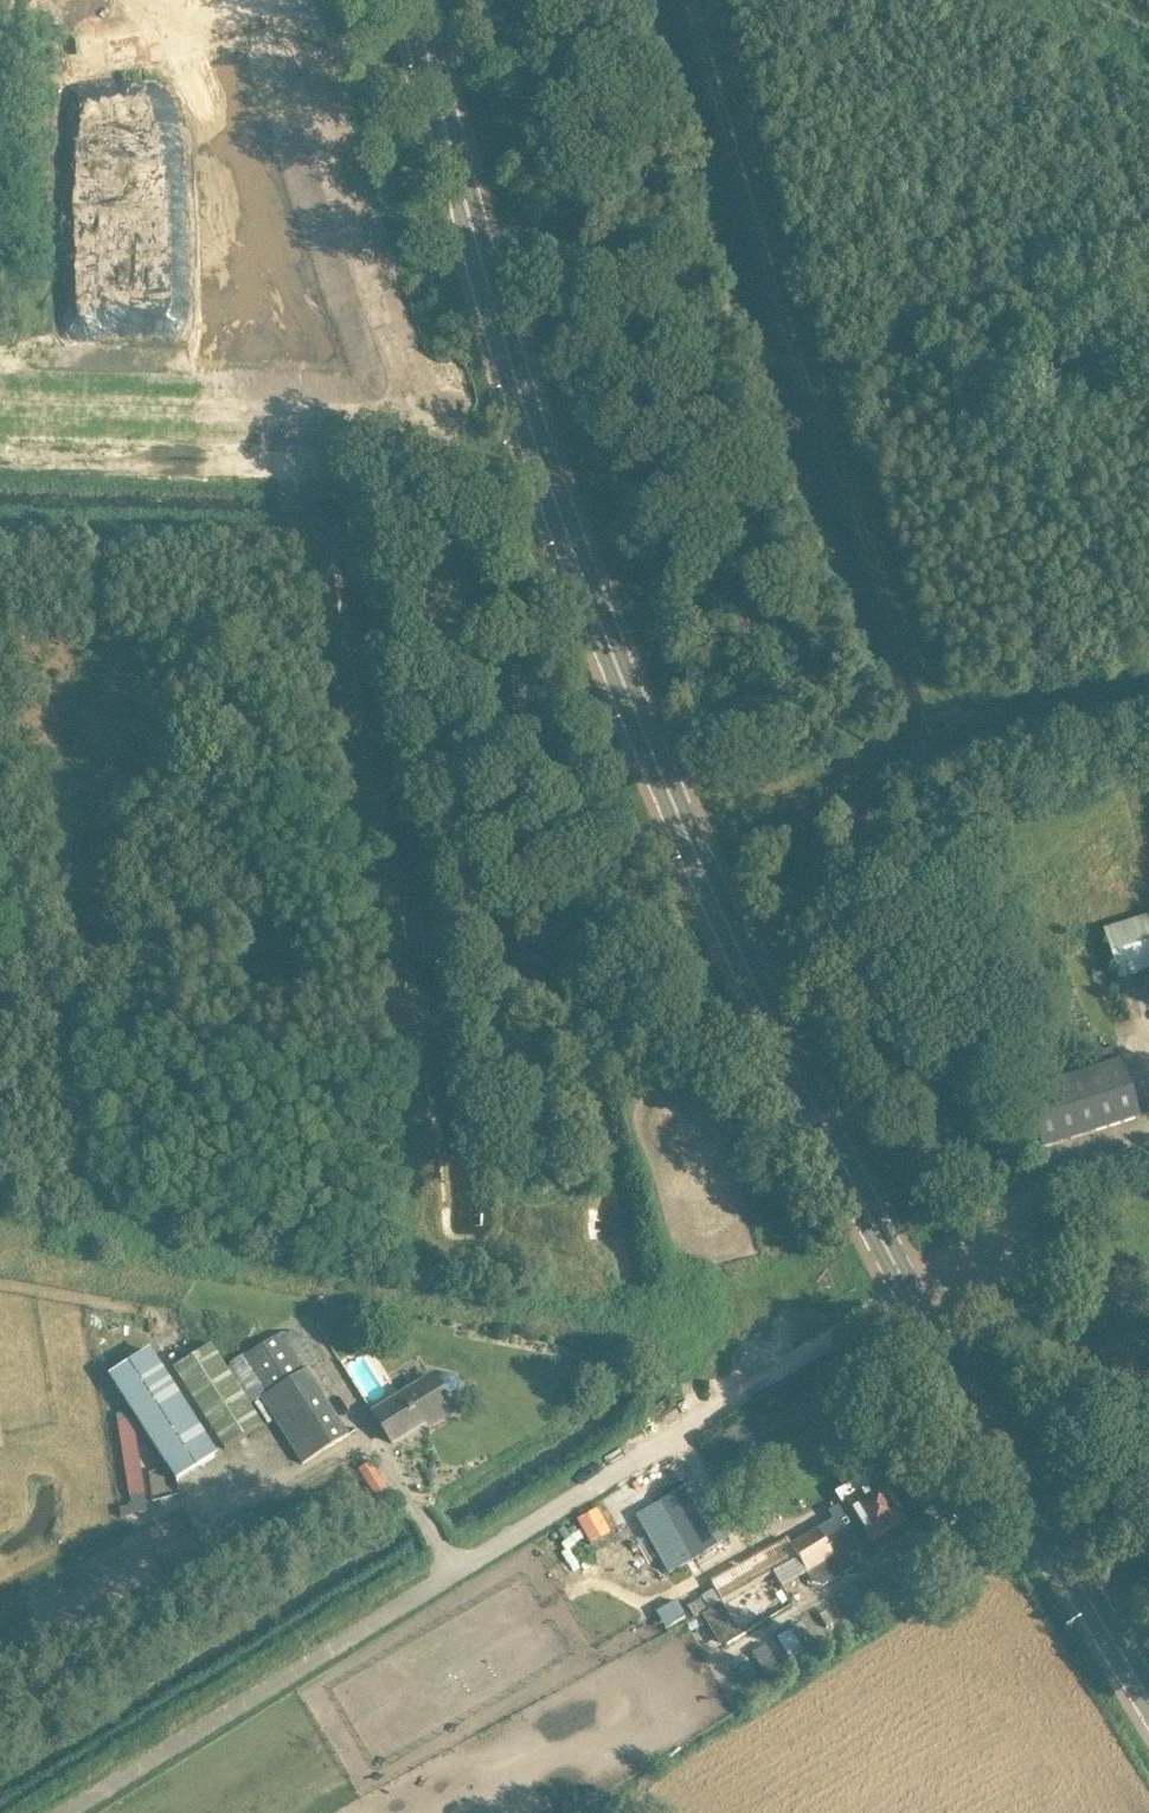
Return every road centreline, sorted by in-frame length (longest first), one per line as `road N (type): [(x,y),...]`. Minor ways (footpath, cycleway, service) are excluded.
road 1 (tertiary): [(910,1294),(694,851),(584,576),(509,360),(414,0)]
road 2 (unclassified): [(45,1812),(910,1294)]
road 3 (tertiary): [(1148,1699),(910,1294)]

